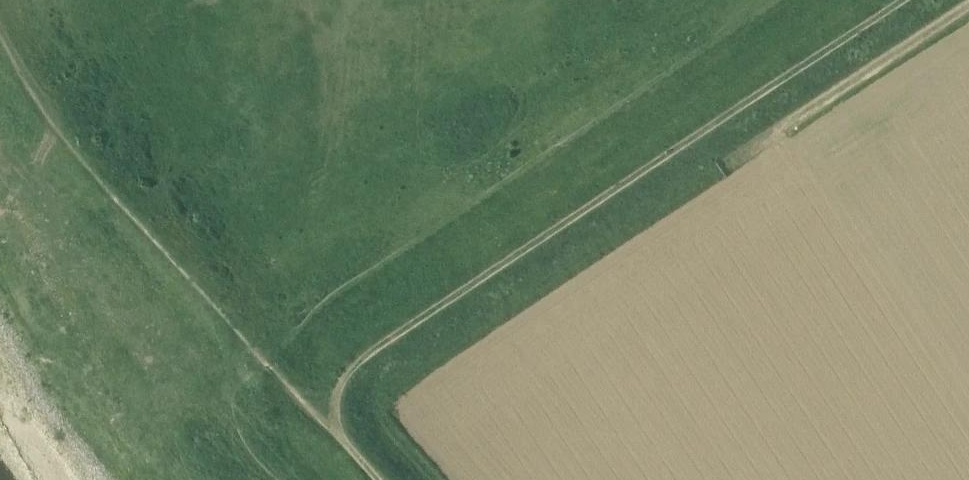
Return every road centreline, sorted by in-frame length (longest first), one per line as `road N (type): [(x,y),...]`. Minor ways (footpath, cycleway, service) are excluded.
road 1 (track): [(902,0),(384,342),(340,380),(333,405),(341,437)]
road 2 (track): [(968,8),(795,122)]

